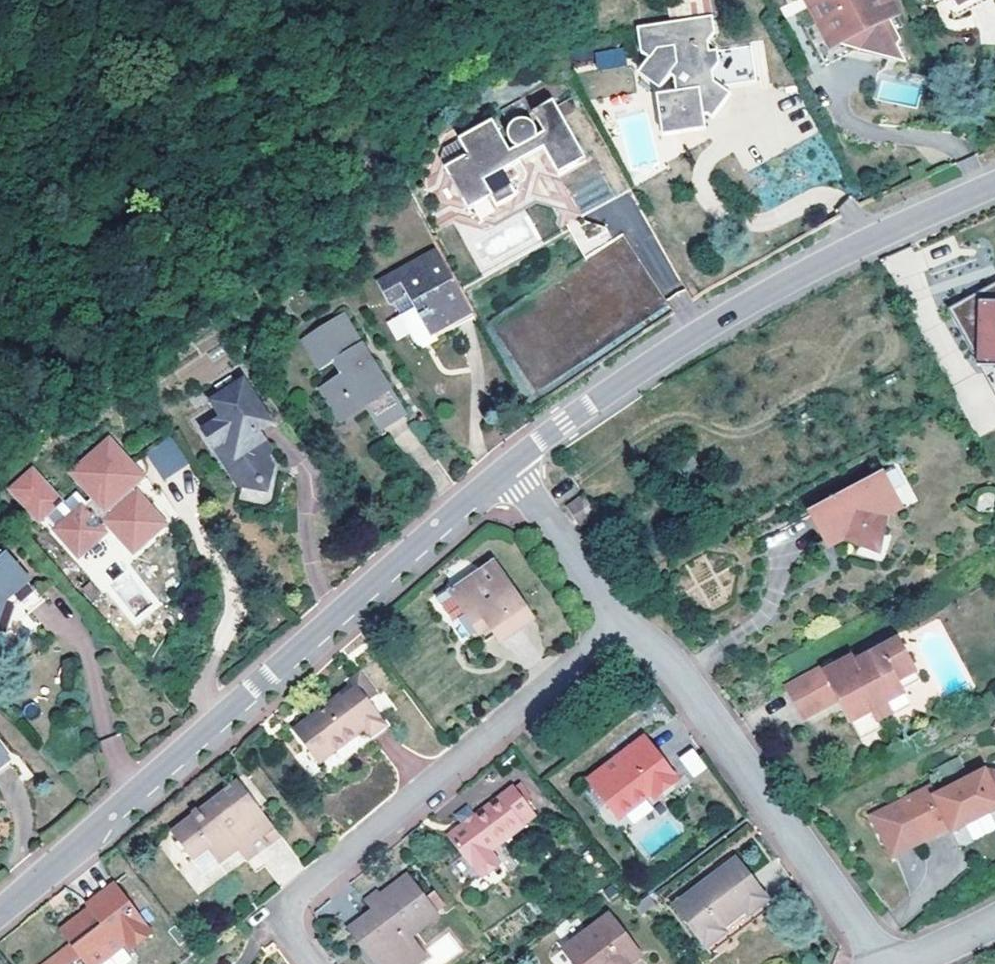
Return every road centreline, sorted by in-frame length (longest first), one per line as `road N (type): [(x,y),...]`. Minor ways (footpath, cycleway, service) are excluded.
road 1 (residential): [(509,464),(0,914)]
road 2 (residential): [(994,183),(755,297),(509,464)]
road 3 (residential): [(621,617),(301,890),(287,925),(312,963)]
road 4 (residential): [(887,963),(677,673),(621,617)]
road 5 (residential): [(621,617),(509,464)]

